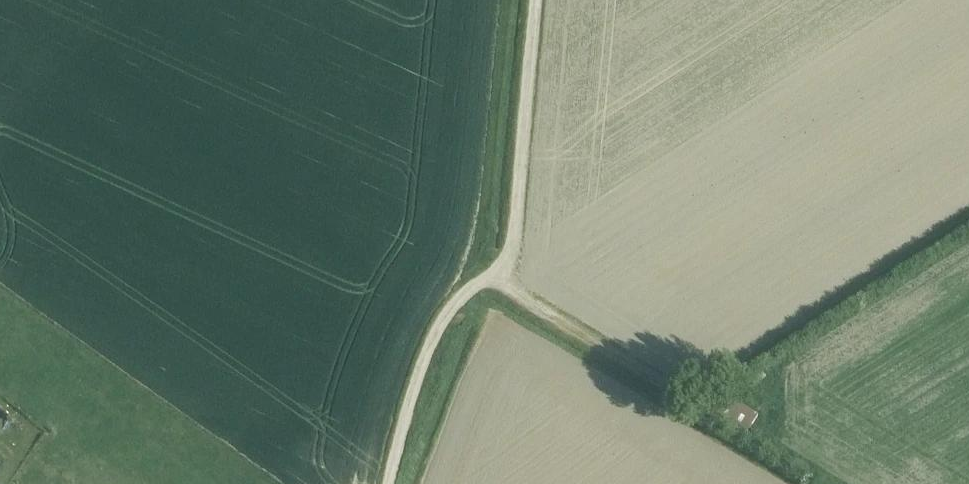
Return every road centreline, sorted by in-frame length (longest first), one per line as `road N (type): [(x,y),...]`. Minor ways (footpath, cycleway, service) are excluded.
road 1 (track): [(395,483),(418,364),(443,313),(474,278),(681,398),(968,211)]
road 2 (track): [(474,278),(494,240),(517,0)]

